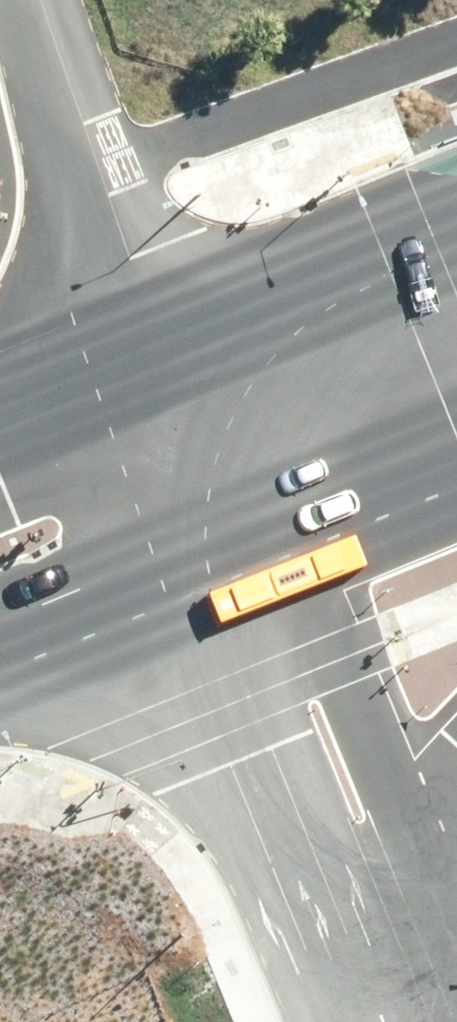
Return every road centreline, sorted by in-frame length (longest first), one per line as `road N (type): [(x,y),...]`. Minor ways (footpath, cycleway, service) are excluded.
road 1 (unclassified): [(349,1021),(214,688),(241,521)]
road 2 (unclassified): [(241,521),(339,636),(456,946)]
road 3 (unclassified): [(54,0),(174,334)]
road 4 (trunk): [(174,334),(456,219)]
road 5 (trunk): [(241,521),(0,616)]
road 6 (trunk): [(456,433),(241,521)]
road 7 (unclassified): [(174,334),(241,521)]
road 8 (trunk): [(0,404),(174,334)]

